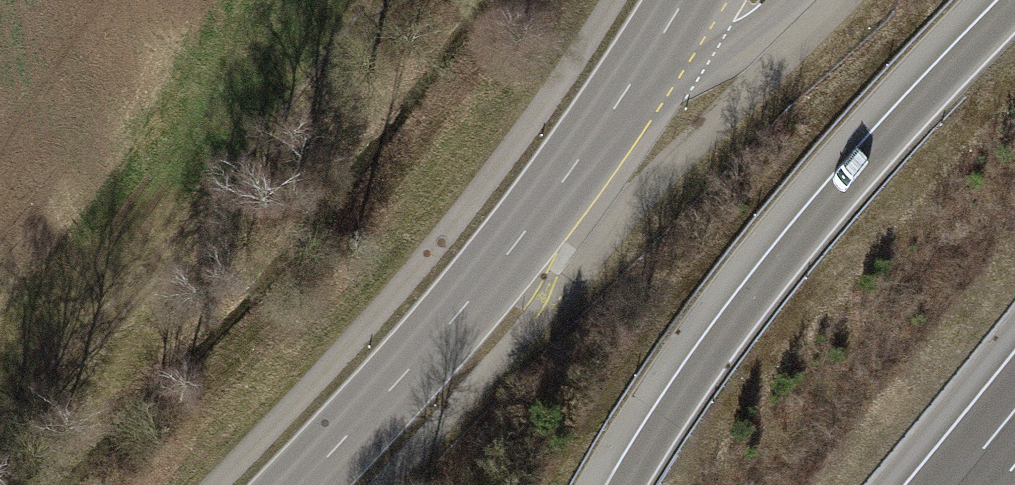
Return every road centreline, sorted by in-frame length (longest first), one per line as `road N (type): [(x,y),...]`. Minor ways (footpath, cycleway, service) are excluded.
road 1 (motorway): [(1014,9),(794,250),(628,484)]
road 2 (track): [(379,0),(243,181),(0,436)]
road 3 (primary): [(303,484),(516,248),(627,94)]
road 4 (tertiary): [(627,94),(740,48),(792,0)]

